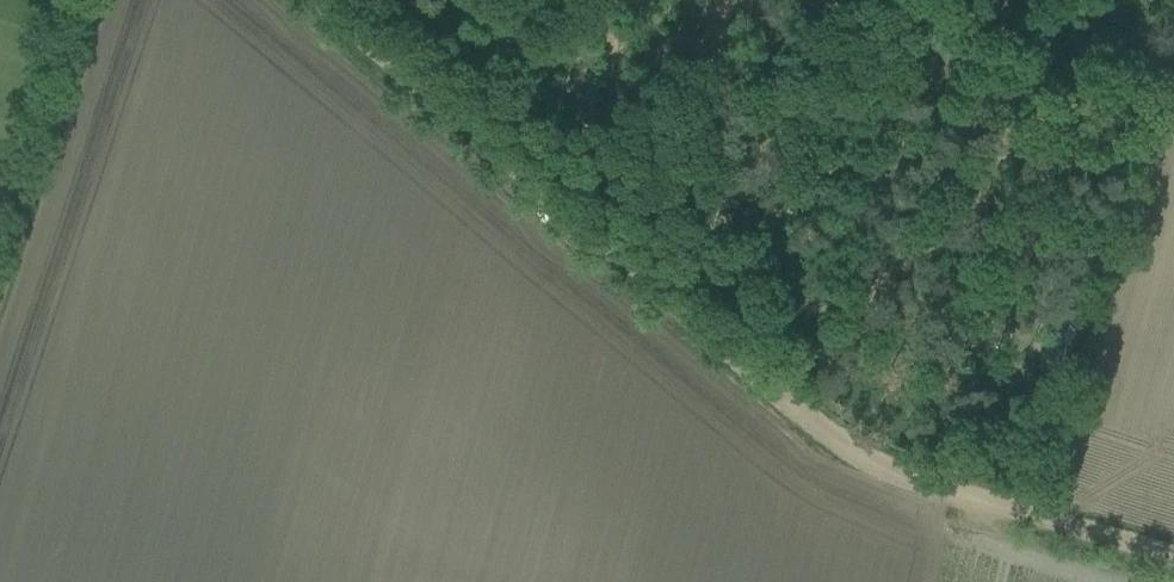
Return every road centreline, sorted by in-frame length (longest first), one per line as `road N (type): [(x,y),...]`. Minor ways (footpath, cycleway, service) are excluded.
road 1 (track): [(324,0),(480,120),(768,392),(867,464),(977,509),(1173,569)]
road 2 (track): [(768,392),(824,312),(981,21)]
road 3 (track): [(480,120),(558,0)]

